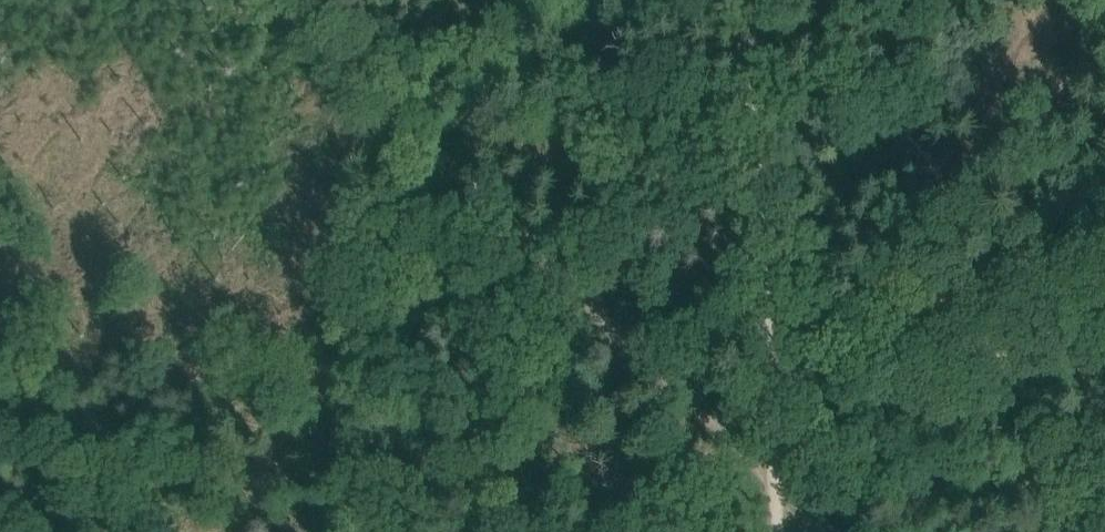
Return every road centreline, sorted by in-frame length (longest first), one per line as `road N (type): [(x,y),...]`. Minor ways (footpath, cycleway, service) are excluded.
road 1 (track): [(0,482),(1104,480)]
road 2 (track): [(287,0),(389,109),(826,531)]
road 3 (track): [(1078,0),(923,235),(776,482)]
road 4 (track): [(777,531),(741,0)]
road 5 (track): [(1104,267),(776,482),(717,531)]

